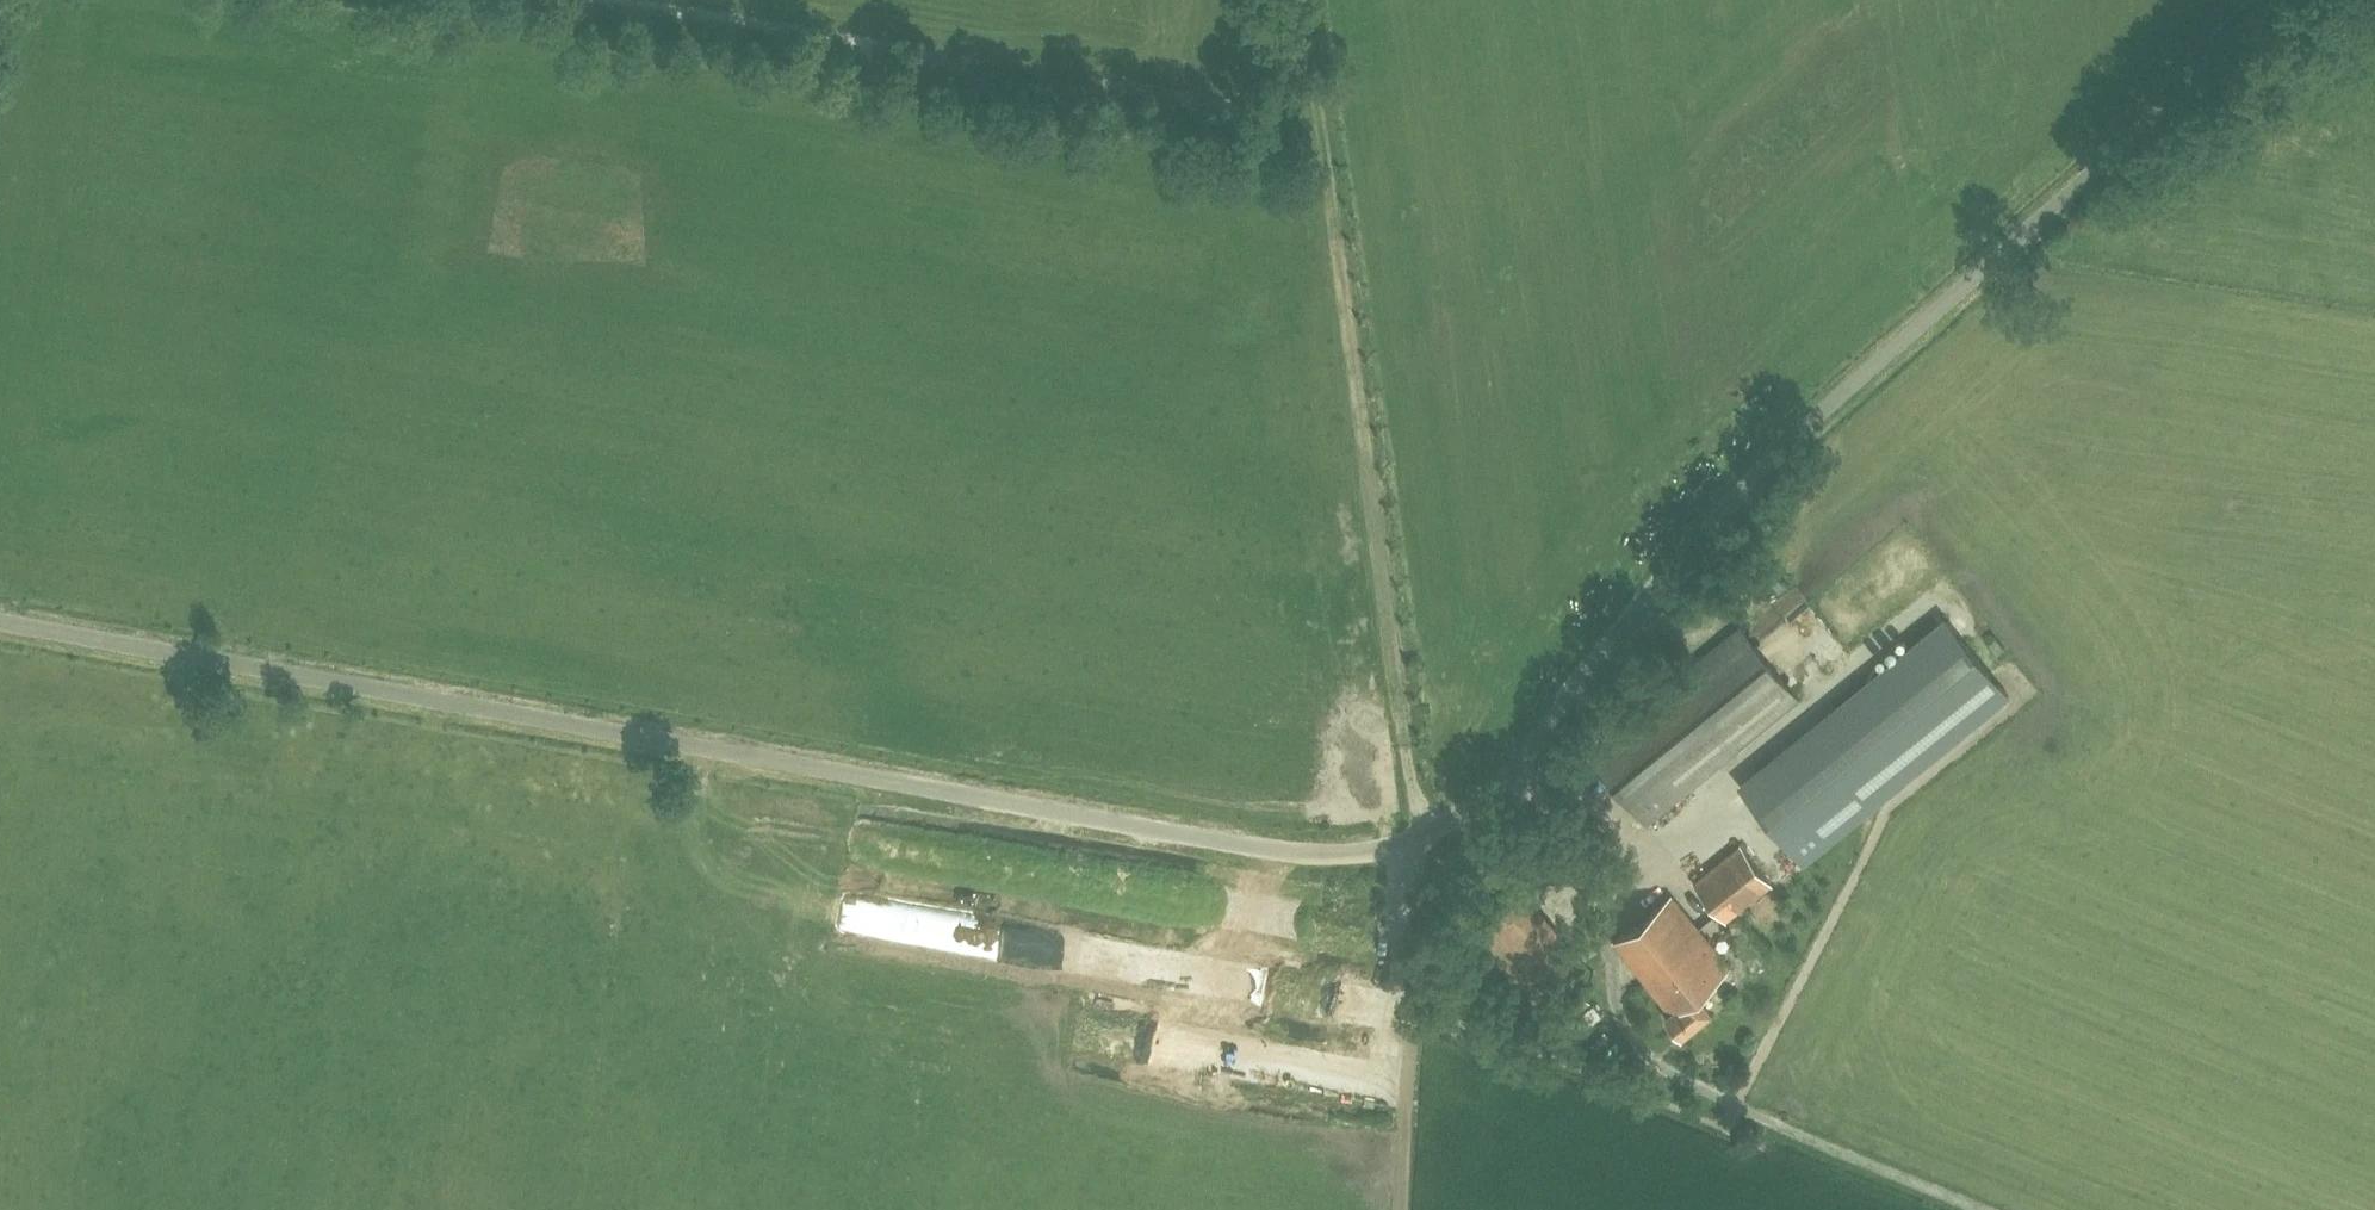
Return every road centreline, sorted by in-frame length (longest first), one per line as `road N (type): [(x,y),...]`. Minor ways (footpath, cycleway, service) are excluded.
road 1 (unclassified): [(0,621),(1334,856),(1387,847),(1445,824),(1541,729),(1774,458),(2286,0)]
road 2 (track): [(1306,0),(1424,832)]
road 3 (track): [(1397,1209),(1409,838)]

